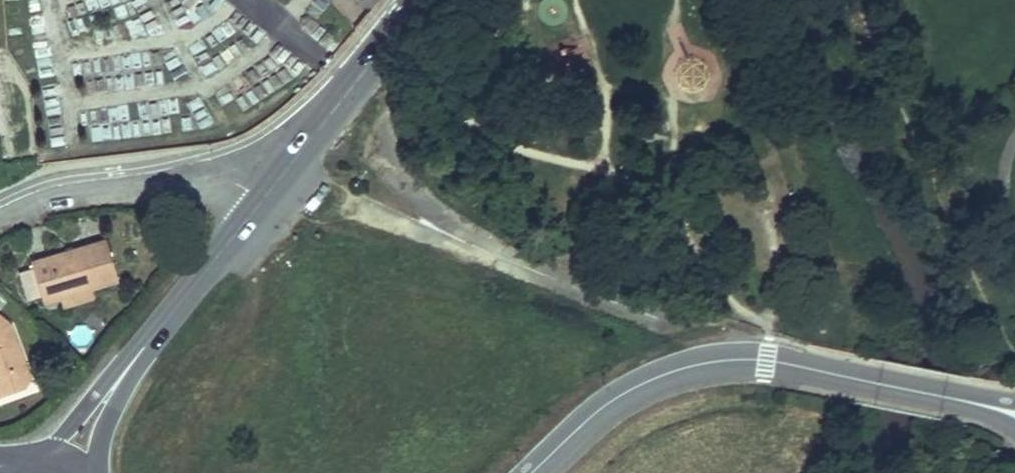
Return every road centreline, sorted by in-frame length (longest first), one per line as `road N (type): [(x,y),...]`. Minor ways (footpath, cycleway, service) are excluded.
road 1 (secondary): [(416,0),(104,404)]
road 2 (tertiary): [(533,472),(646,381),(738,359),(810,369)]
road 3 (tertiary): [(1009,412),(810,369)]

